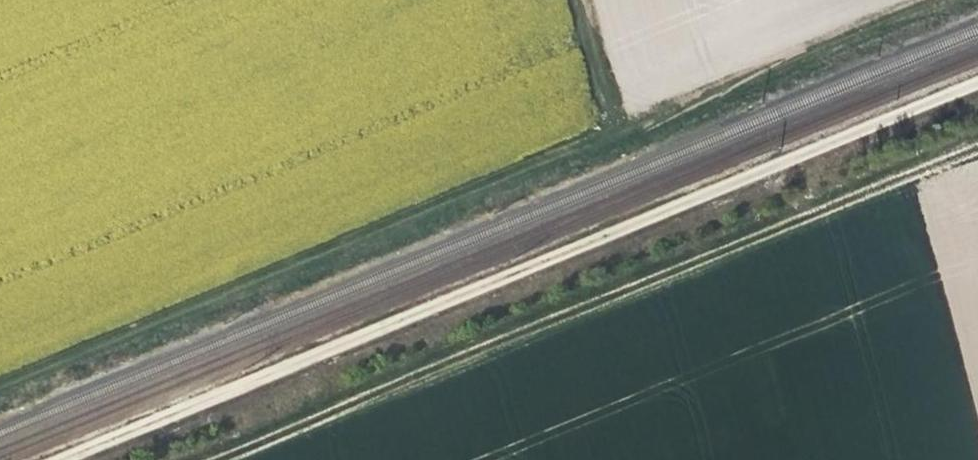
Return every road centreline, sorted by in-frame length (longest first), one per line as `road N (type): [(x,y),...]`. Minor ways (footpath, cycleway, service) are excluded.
road 1 (track): [(0,383),(933,0)]
road 2 (track): [(977,78),(50,459)]
road 3 (track): [(977,145),(207,459)]

